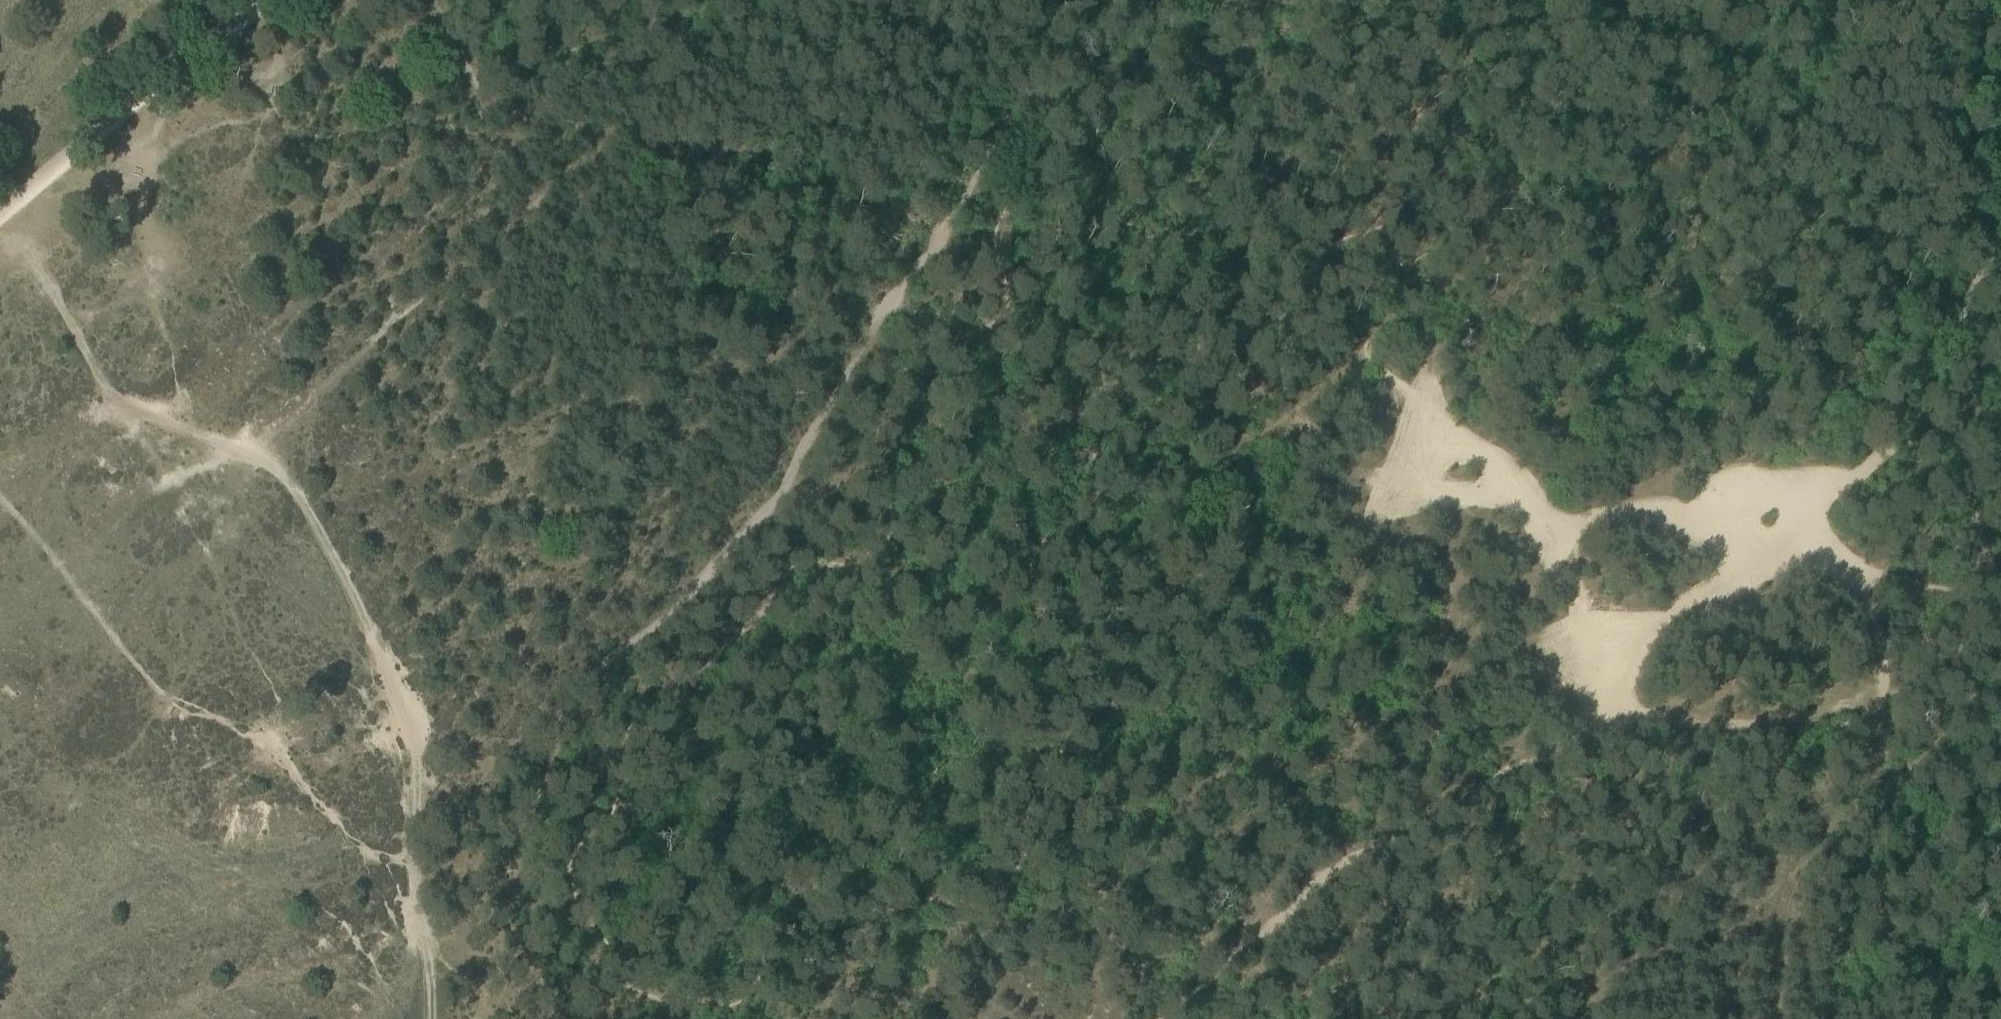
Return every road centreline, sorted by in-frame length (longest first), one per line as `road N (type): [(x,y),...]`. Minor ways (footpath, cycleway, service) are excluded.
road 1 (track): [(2000,214),(1978,297),(1960,444),(1991,551),(2000,556)]
road 2 (track): [(0,218),(266,0)]

